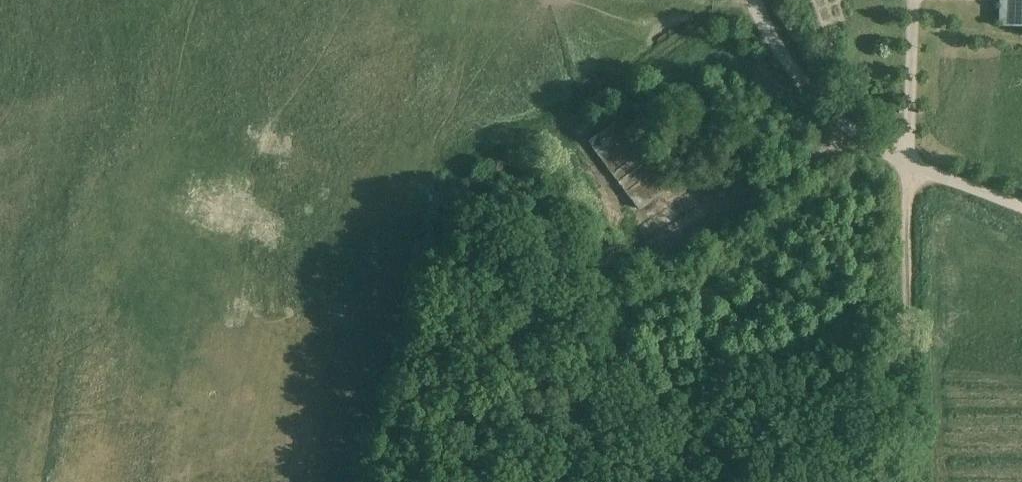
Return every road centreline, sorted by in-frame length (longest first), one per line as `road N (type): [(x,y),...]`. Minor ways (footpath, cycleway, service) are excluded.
road 1 (unclassified): [(1021,209),(915,169),(840,125),(764,40),(747,0)]
road 2 (track): [(643,481),(903,359)]
road 3 (track): [(906,163),(903,359)]
road 4 (track): [(903,359),(902,481)]

